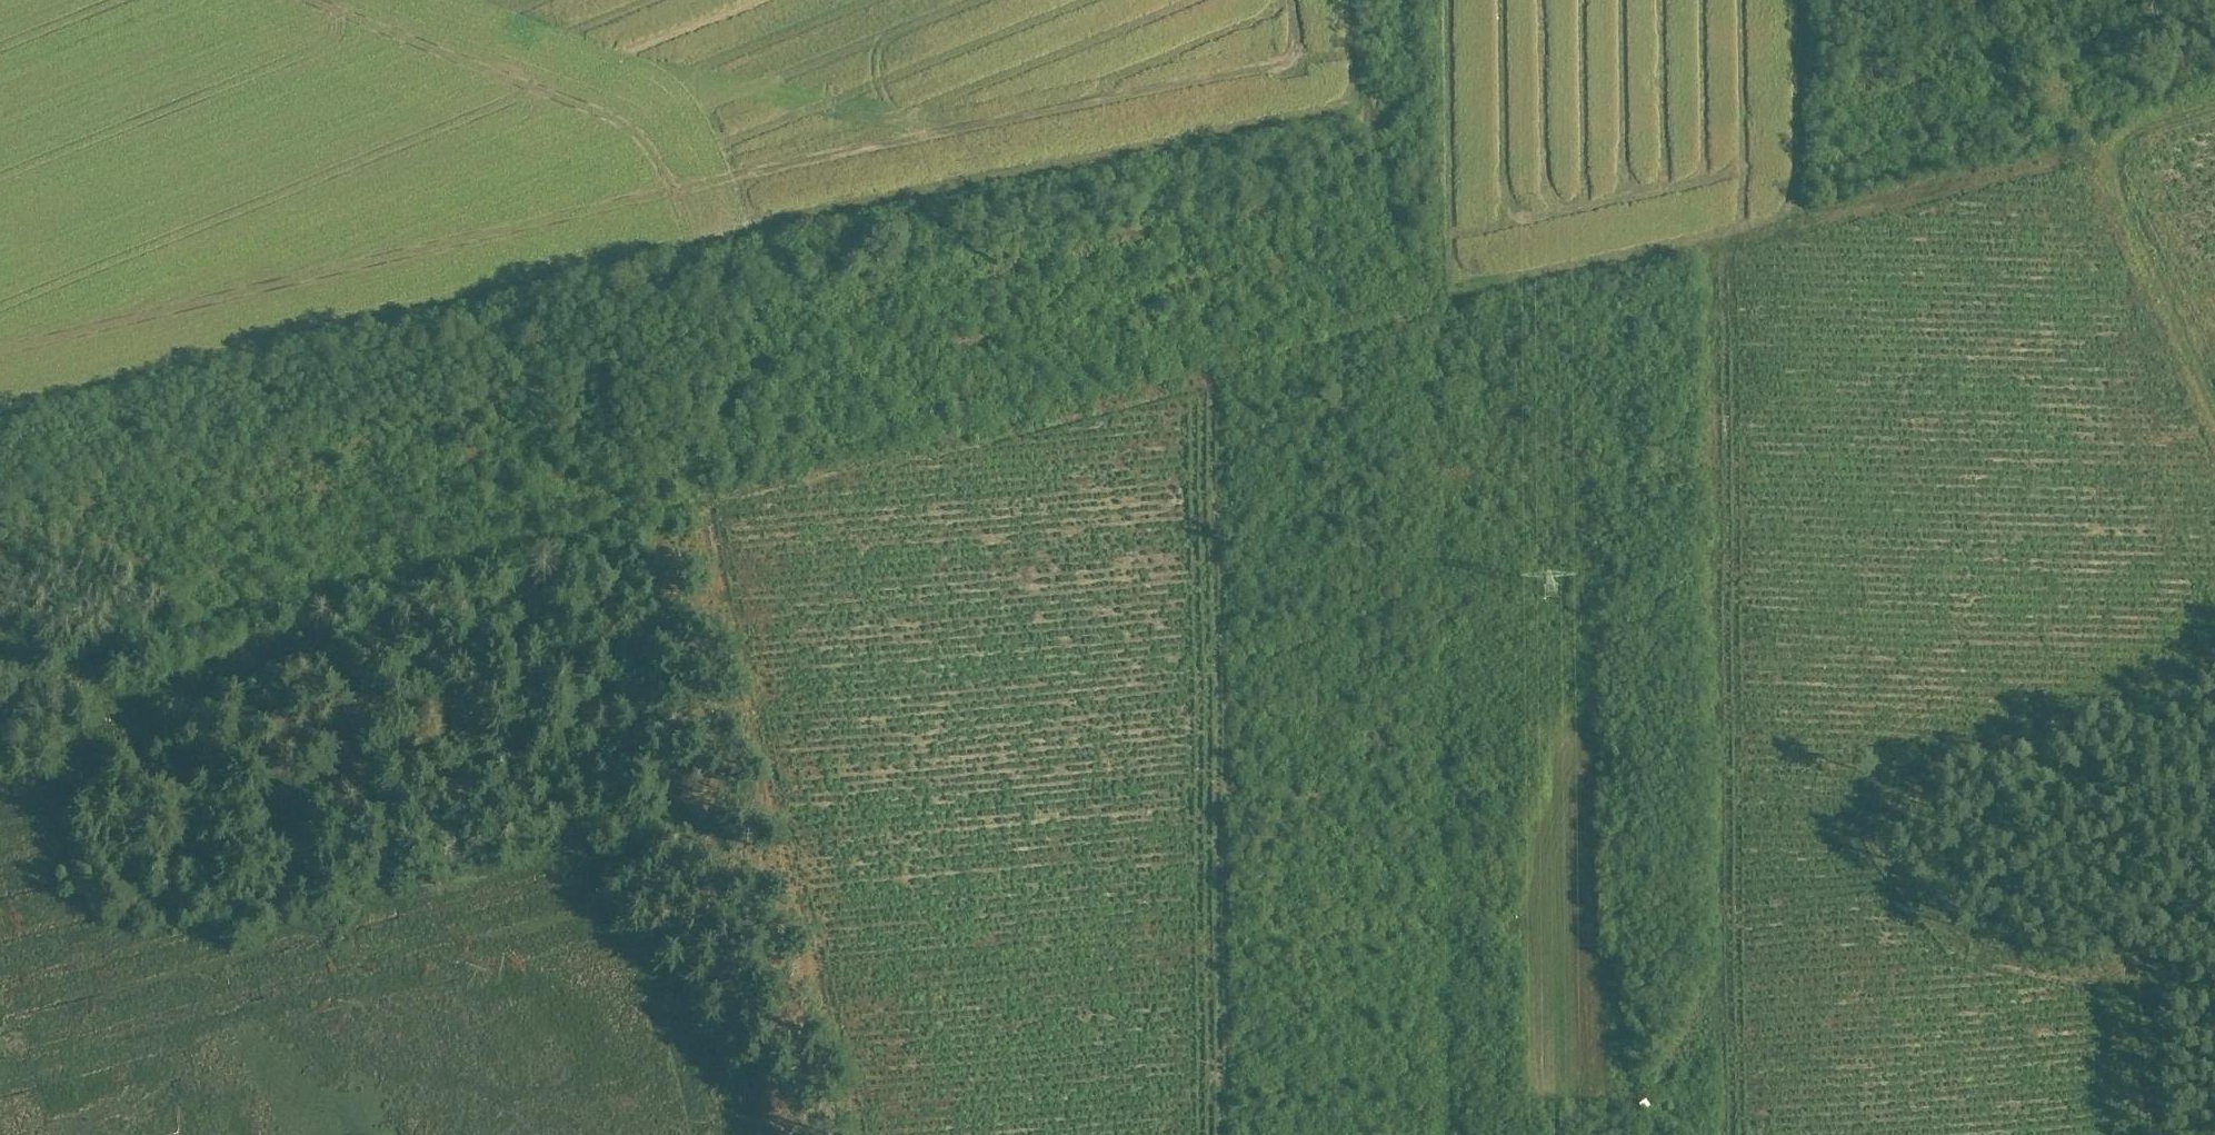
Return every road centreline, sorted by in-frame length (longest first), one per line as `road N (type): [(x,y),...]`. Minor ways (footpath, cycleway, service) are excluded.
road 1 (track): [(2214,355),(2137,168),(2214,146)]

